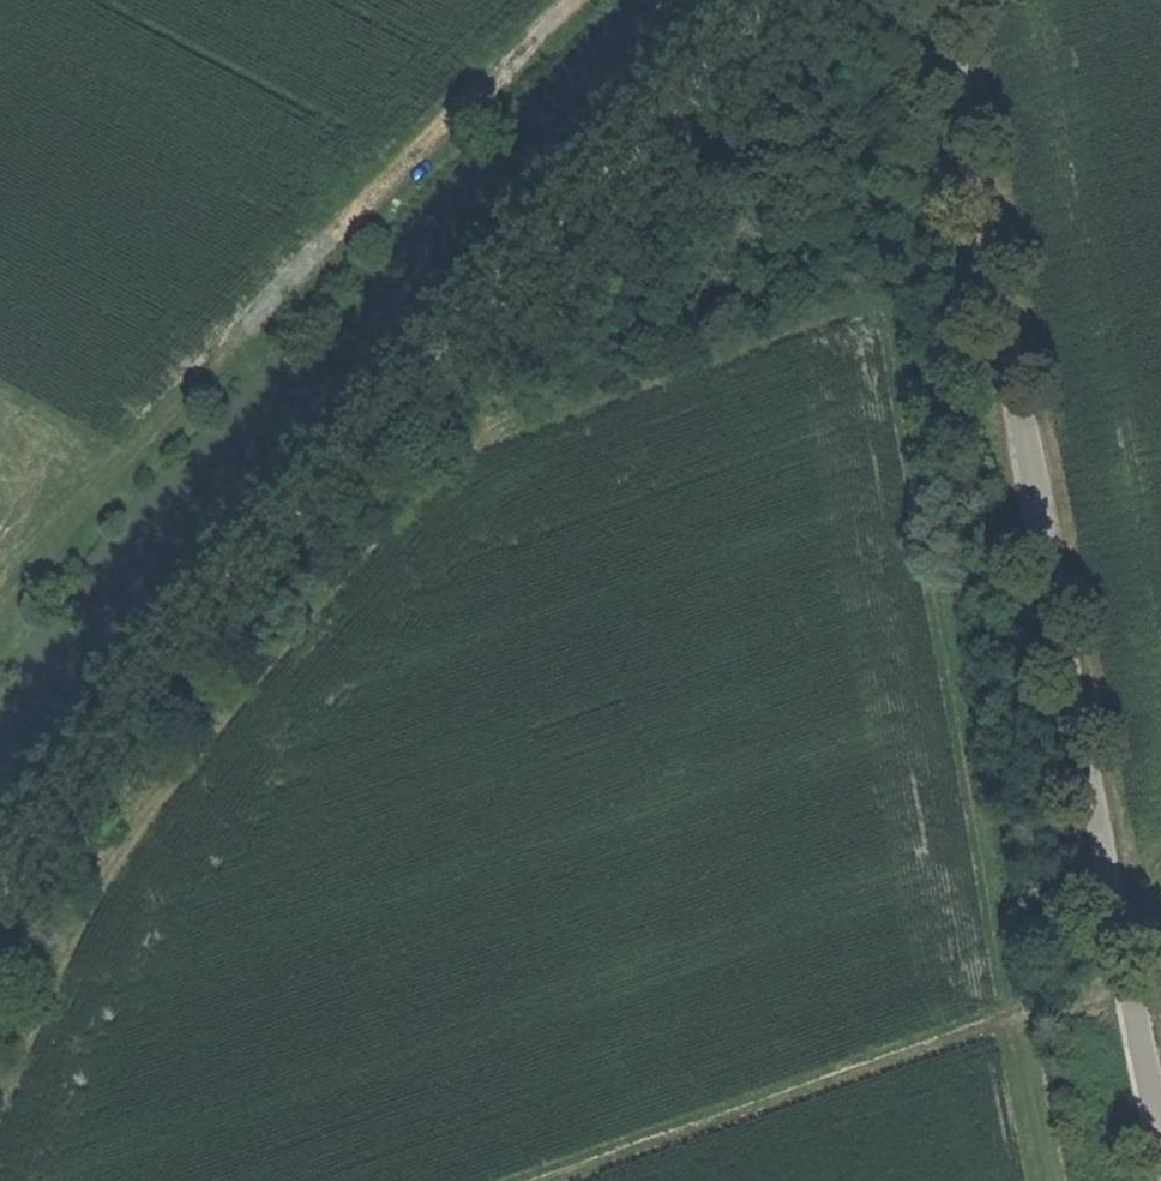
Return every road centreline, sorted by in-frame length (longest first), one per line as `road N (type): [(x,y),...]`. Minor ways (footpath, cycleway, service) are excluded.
road 1 (track): [(0,901),(19,859),(130,693),(400,380),(763,0)]
road 2 (tertiary): [(942,0),(1160,1142)]
road 3 (track): [(581,0),(154,433),(0,620)]
road 4 (track): [(1131,983),(1002,1014),(548,1180)]

